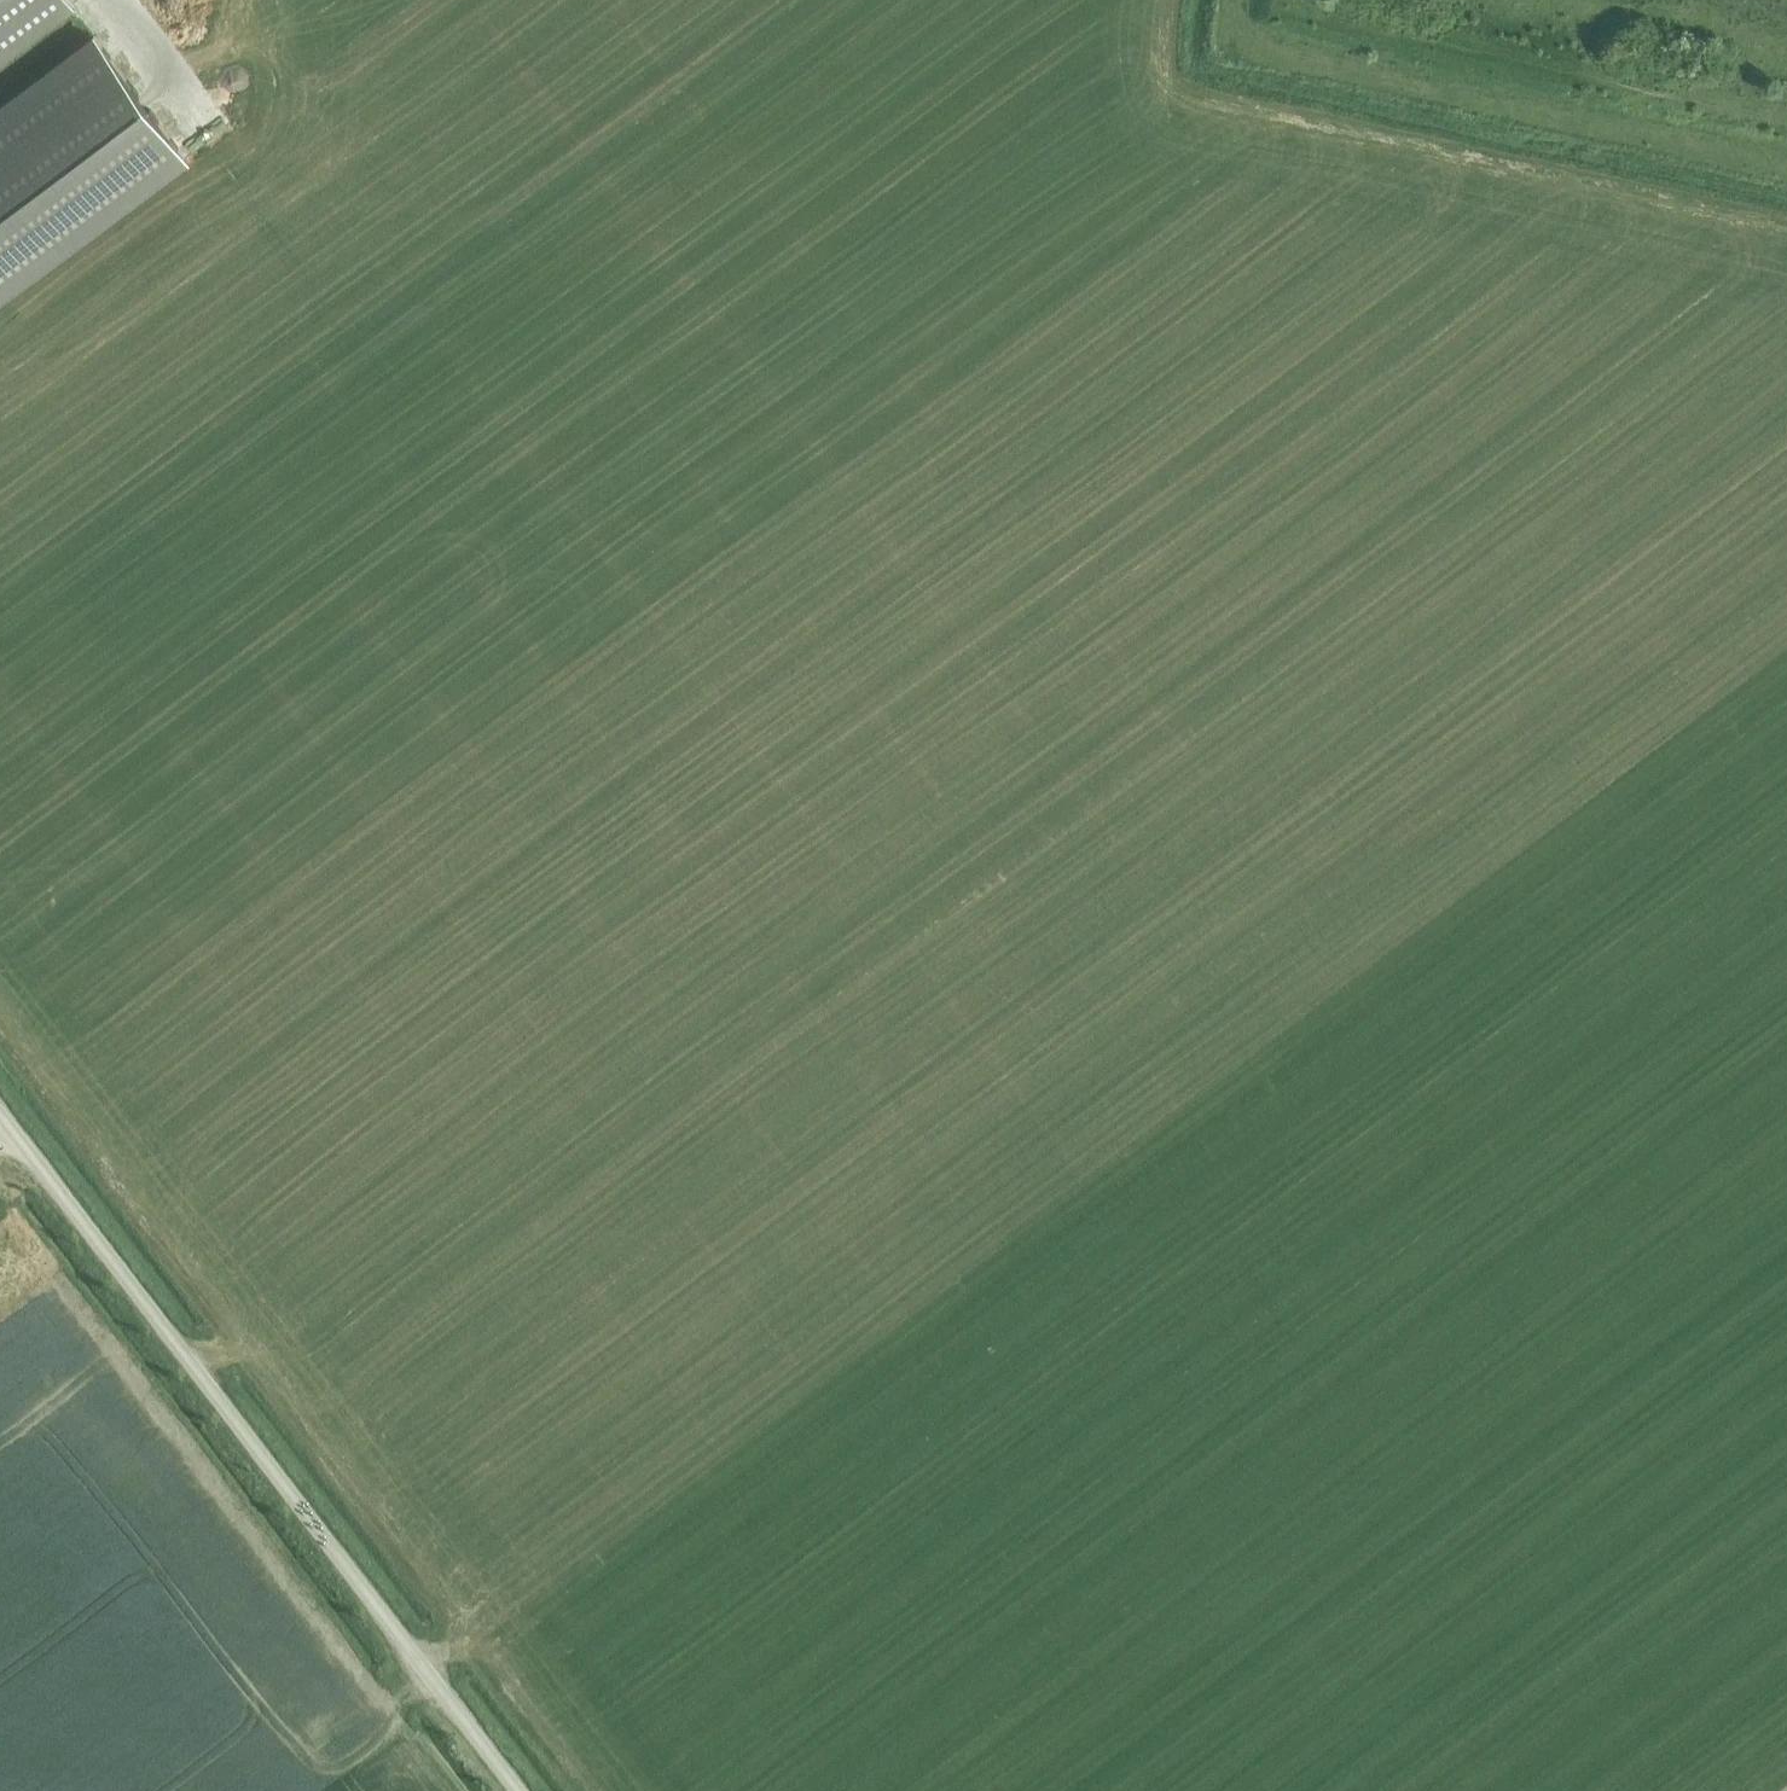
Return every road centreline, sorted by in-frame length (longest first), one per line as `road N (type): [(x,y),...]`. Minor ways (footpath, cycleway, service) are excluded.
road 1 (unclassified): [(518,1790),(0,1116)]

